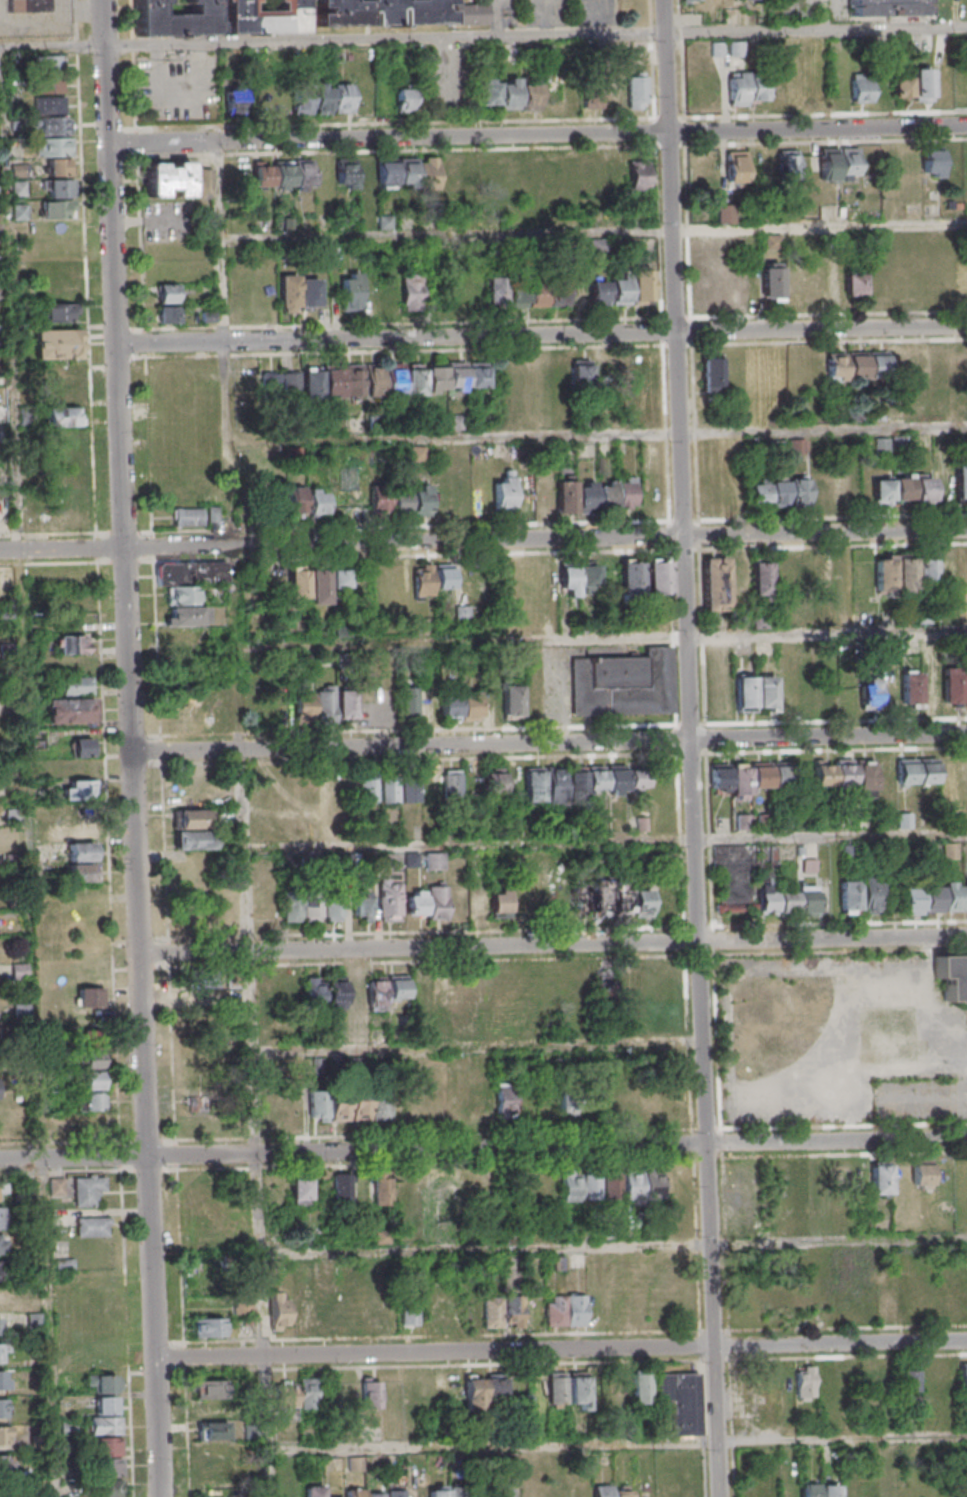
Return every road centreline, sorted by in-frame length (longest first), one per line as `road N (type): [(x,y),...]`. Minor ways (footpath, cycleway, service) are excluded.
road 1 (residential): [(707,1142),(663,0)]
road 2 (residential): [(0,1159),(707,1142)]
road 3 (residential): [(700,941),(138,953)]
road 4 (residential): [(130,751),(691,737)]
road 5 (residential): [(668,130),(109,143)]
road 6 (residential): [(117,342),(676,330)]
road 7 (residential): [(160,1496),(138,953)]
road 8 (residential): [(714,1345),(264,1356)]
road 9 (residential): [(130,751),(117,342)]
road 10 (residential): [(402,540),(0,550)]
road 11 (residential): [(730,1496),(714,1345),(707,1142)]
road 12 (residential): [(117,342),(104,0)]
road 13 (residential): [(966,123),(668,130)]
road 14 (residential): [(676,330),(966,324)]
road 15 (residential): [(966,528),(683,534)]
road 16 (residential): [(683,534),(402,540)]
road 17 (residential): [(691,737),(966,732)]
road 18 (residential): [(966,936),(700,941)]
road 19 (residential): [(707,1142),(966,1136)]
road 20 (residential): [(966,1339),(714,1345)]
road 21 (residential): [(138,953),(130,751)]

